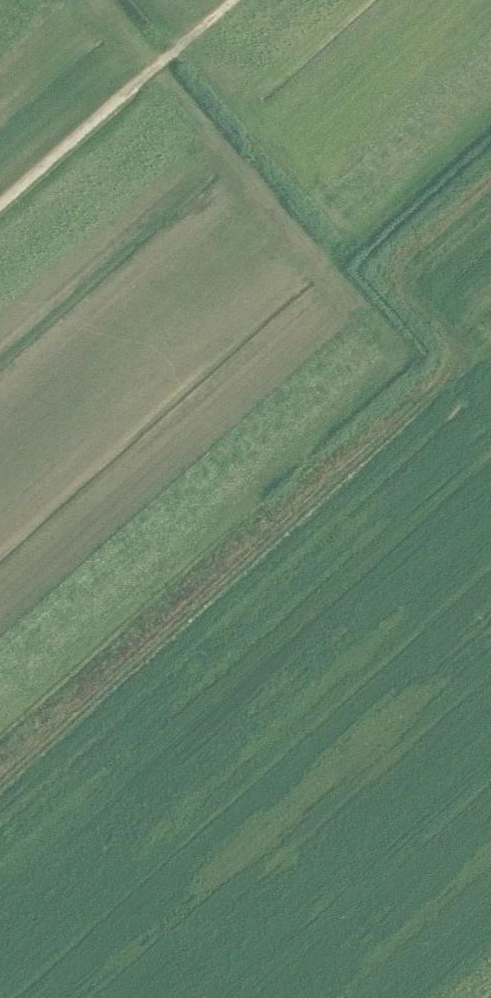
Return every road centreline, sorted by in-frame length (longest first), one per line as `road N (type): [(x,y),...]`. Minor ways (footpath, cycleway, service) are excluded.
road 1 (track): [(235,0),(0,208)]

